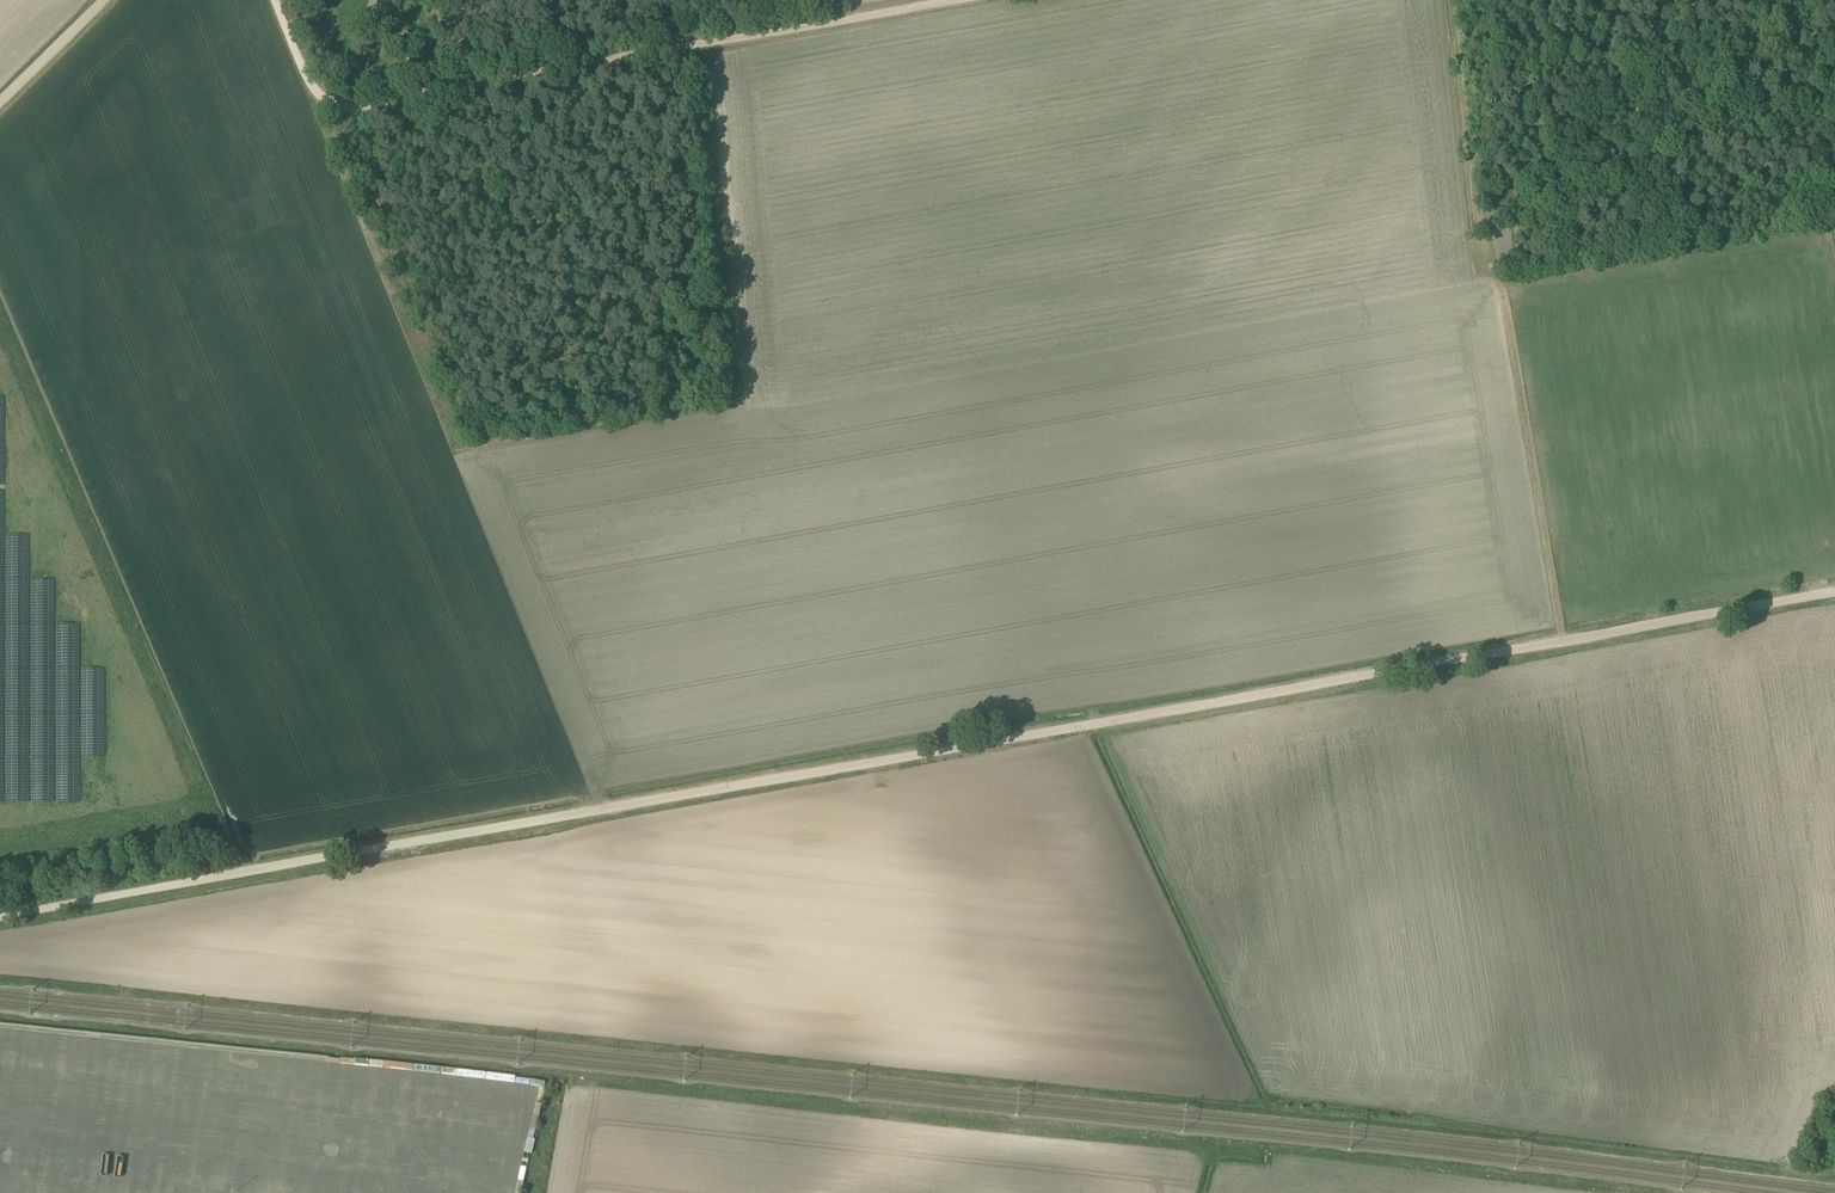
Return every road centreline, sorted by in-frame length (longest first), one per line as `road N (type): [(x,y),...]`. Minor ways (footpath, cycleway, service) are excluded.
road 1 (track): [(1834,595),(0,916)]
road 2 (track): [(275,0),(298,62),(321,96),(355,99),(924,0)]
road 3 (track): [(0,98),(101,0)]

